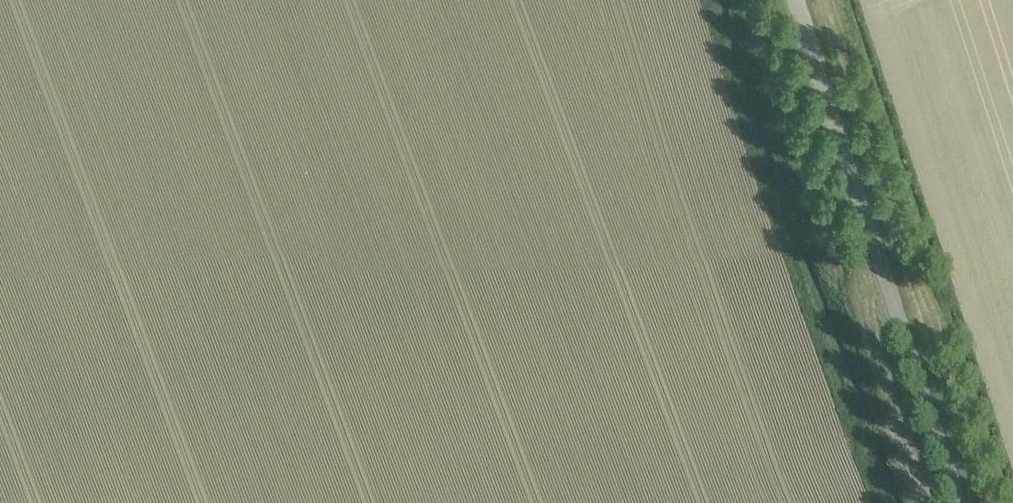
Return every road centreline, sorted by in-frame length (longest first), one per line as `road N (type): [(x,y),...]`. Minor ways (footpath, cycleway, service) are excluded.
road 1 (tertiary): [(959,502),(800,0)]

